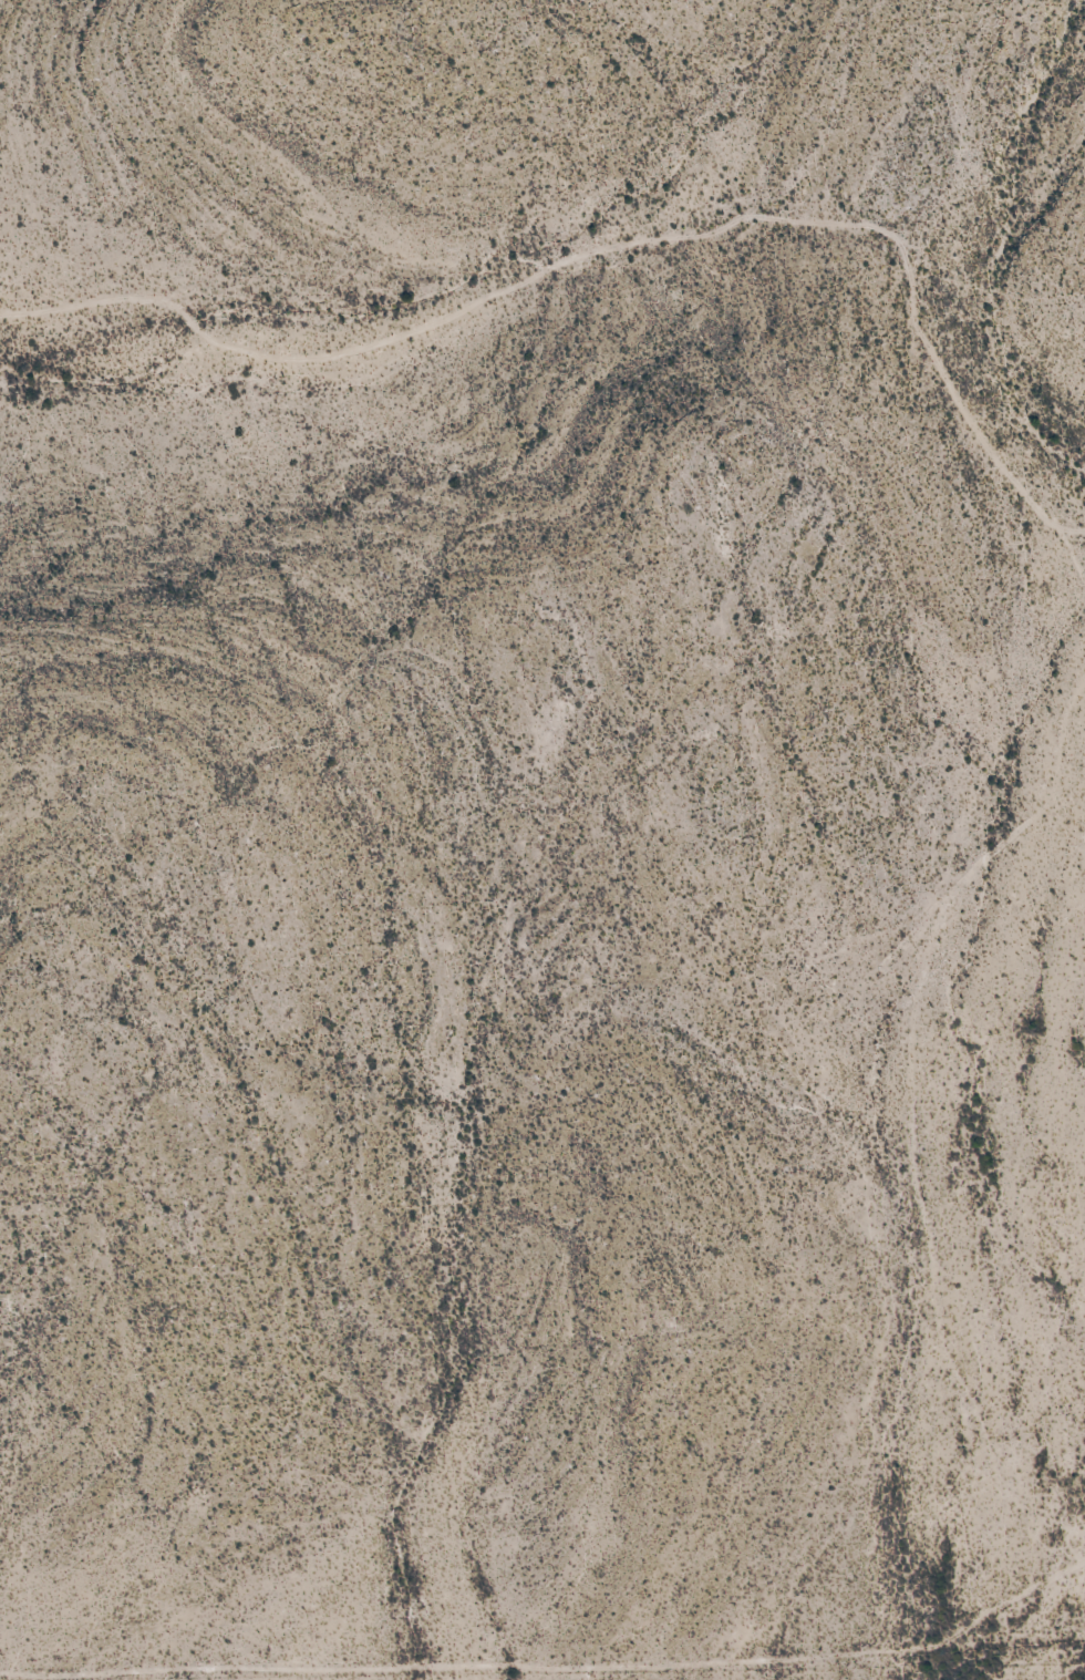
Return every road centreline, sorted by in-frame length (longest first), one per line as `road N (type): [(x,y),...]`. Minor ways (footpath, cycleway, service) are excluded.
road 1 (track): [(0,1661),(1084,1654)]

